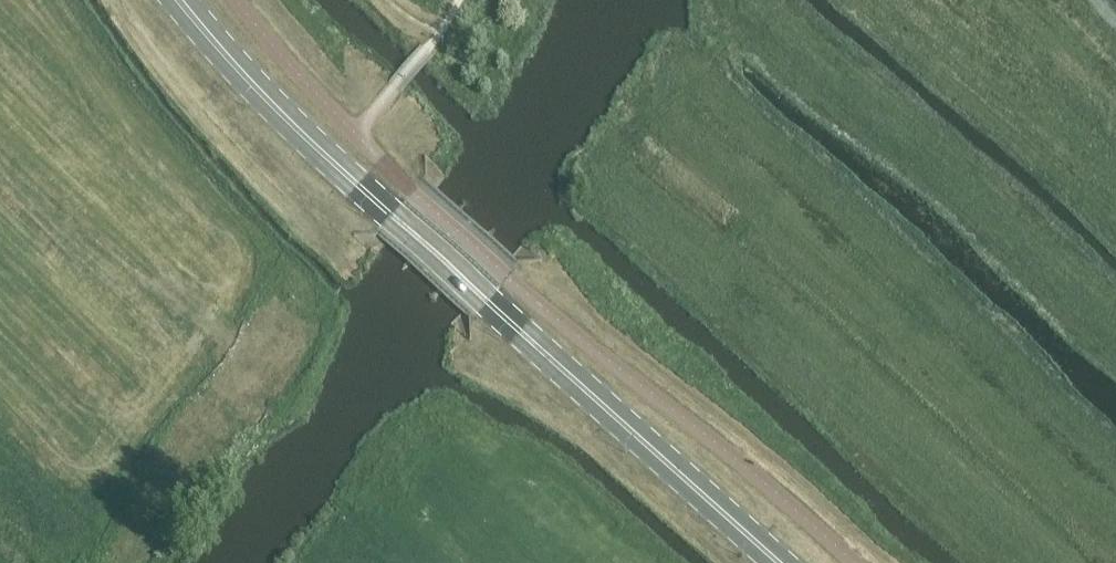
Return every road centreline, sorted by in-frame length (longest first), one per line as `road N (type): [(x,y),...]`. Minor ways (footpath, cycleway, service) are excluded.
road 1 (tertiary): [(782,562),(290,121)]
road 2 (tertiary): [(173,0),(213,51),(290,121)]
road 3 (tertiary): [(290,121),(195,0)]

